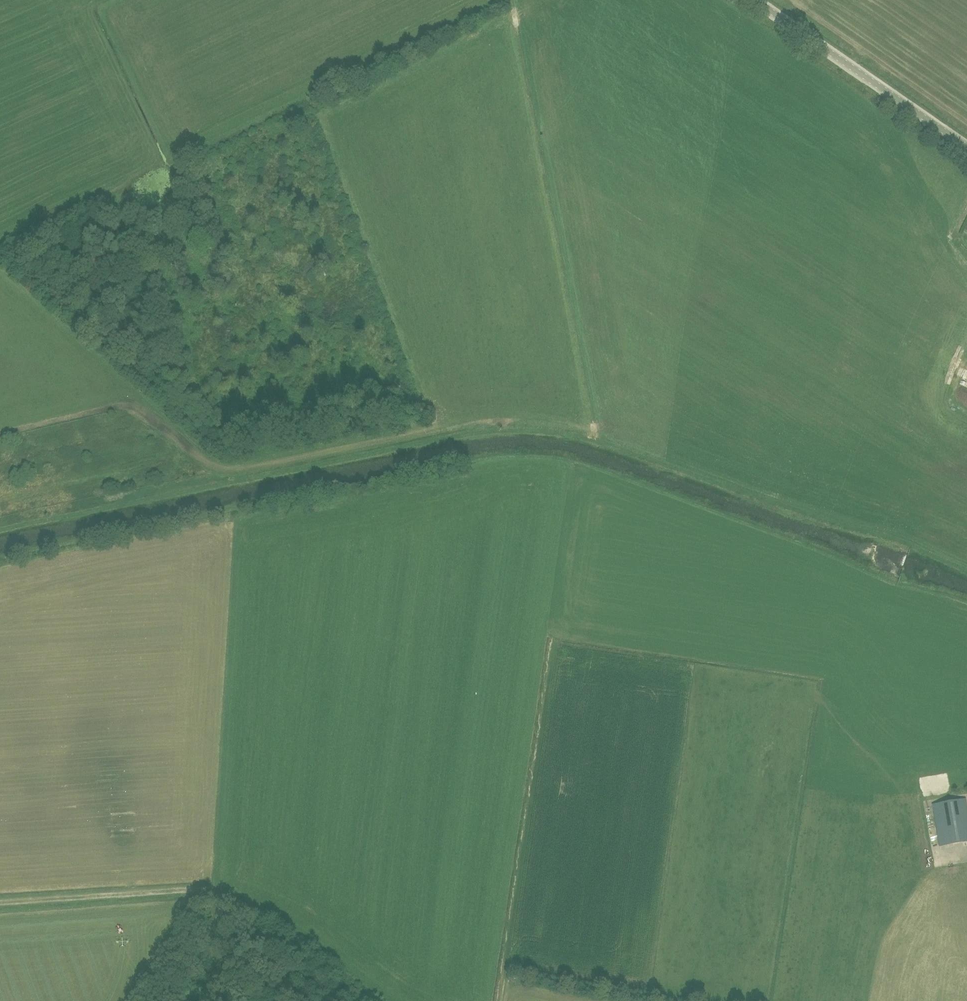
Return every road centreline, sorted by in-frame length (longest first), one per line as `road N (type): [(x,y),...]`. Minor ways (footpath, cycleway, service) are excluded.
road 1 (unclassified): [(966,150),(743,0)]

